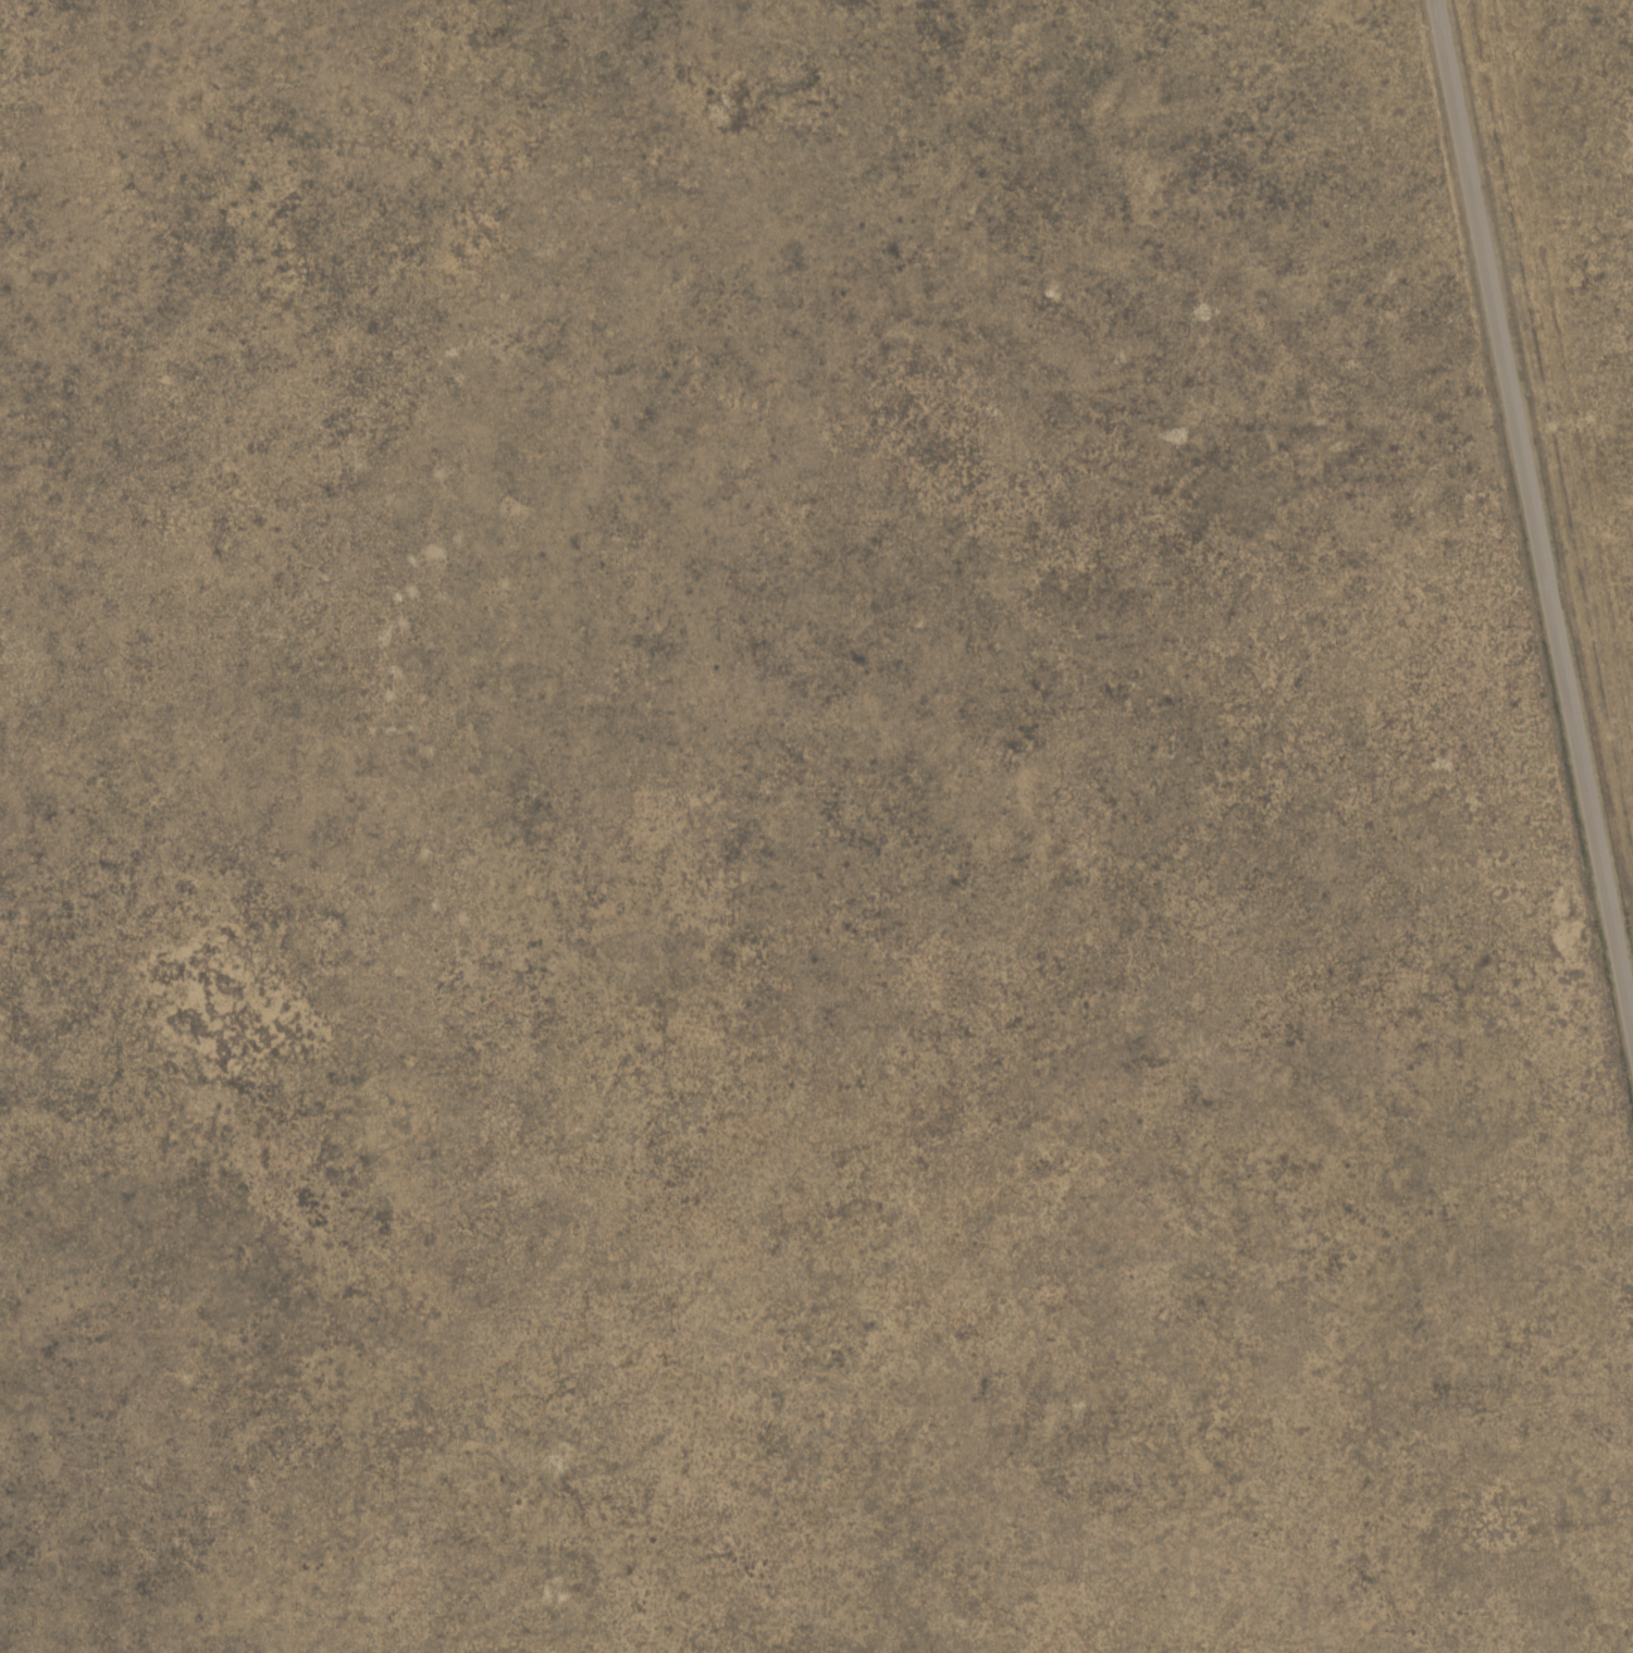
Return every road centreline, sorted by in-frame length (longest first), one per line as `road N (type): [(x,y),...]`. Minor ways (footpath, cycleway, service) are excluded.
road 1 (residential): [(1435,0),(1632,1040)]

